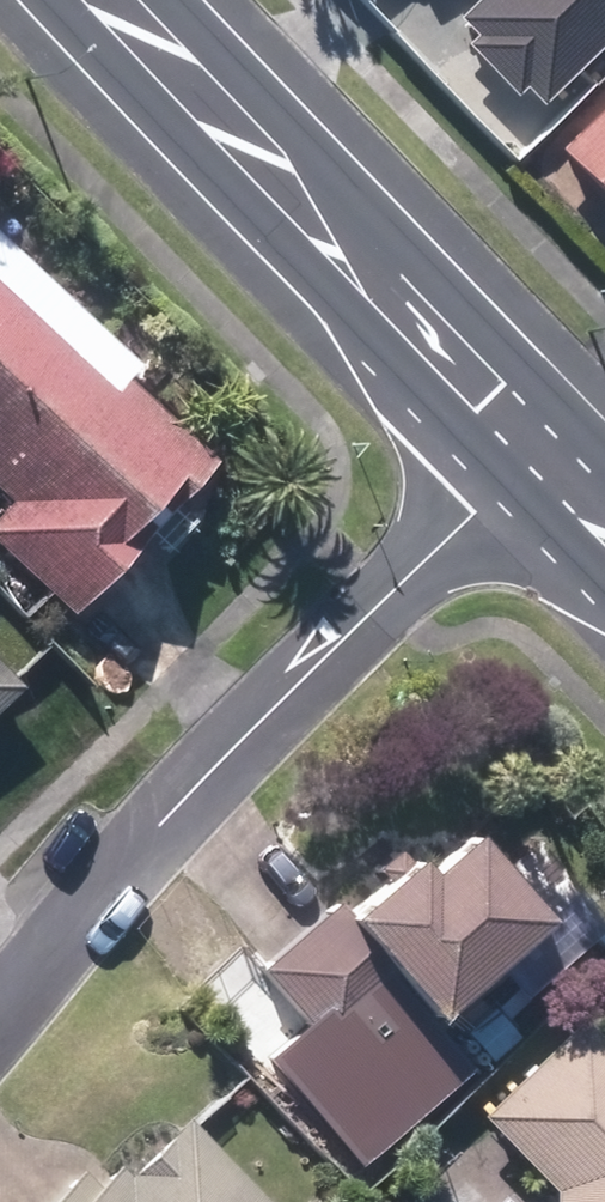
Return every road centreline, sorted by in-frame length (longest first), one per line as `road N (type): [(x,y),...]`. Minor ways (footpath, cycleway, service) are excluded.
road 1 (residential): [(0,1018),(522,461)]
road 2 (secondary): [(522,461),(356,291),(253,153),(111,0)]

